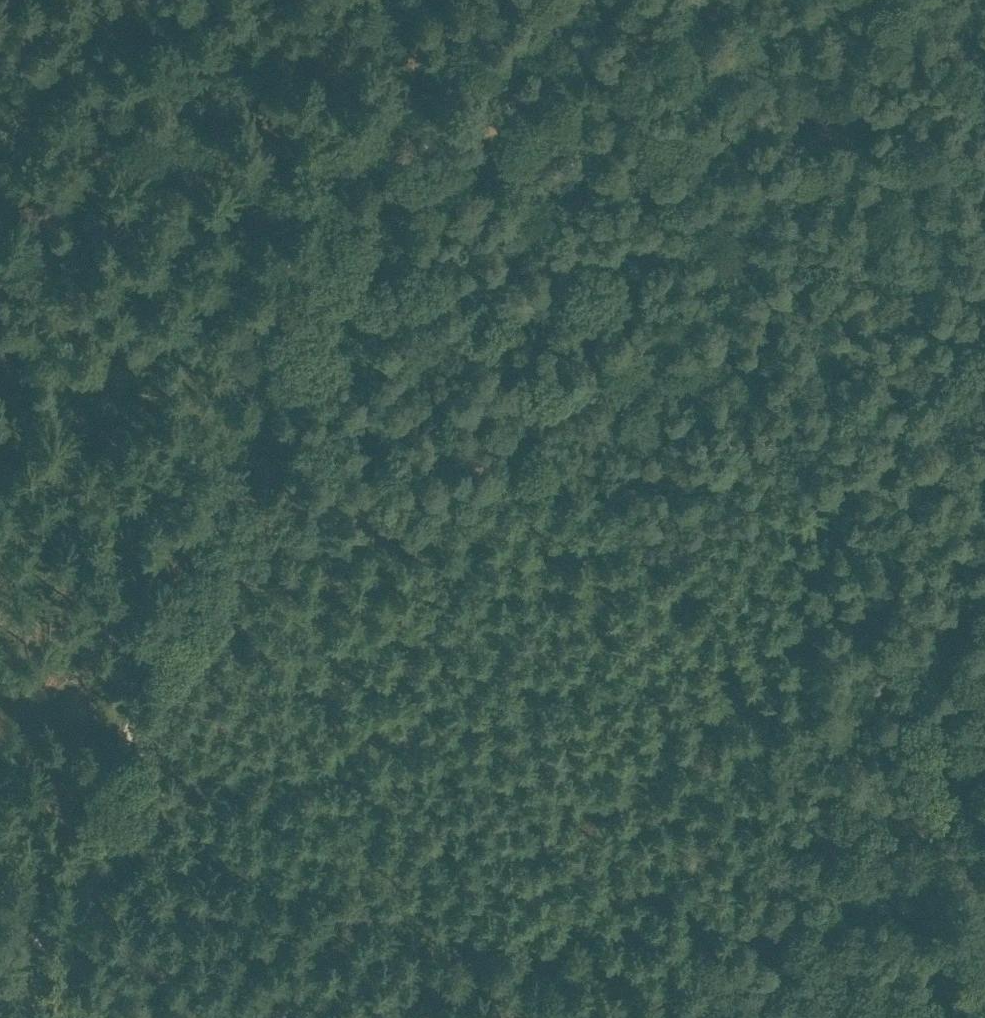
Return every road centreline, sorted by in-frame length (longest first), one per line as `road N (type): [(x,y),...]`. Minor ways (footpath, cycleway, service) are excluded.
road 1 (track): [(43,941),(334,239),(348,213),(383,196),(423,159),(492,0)]
road 2 (track): [(125,1017),(0,984)]

